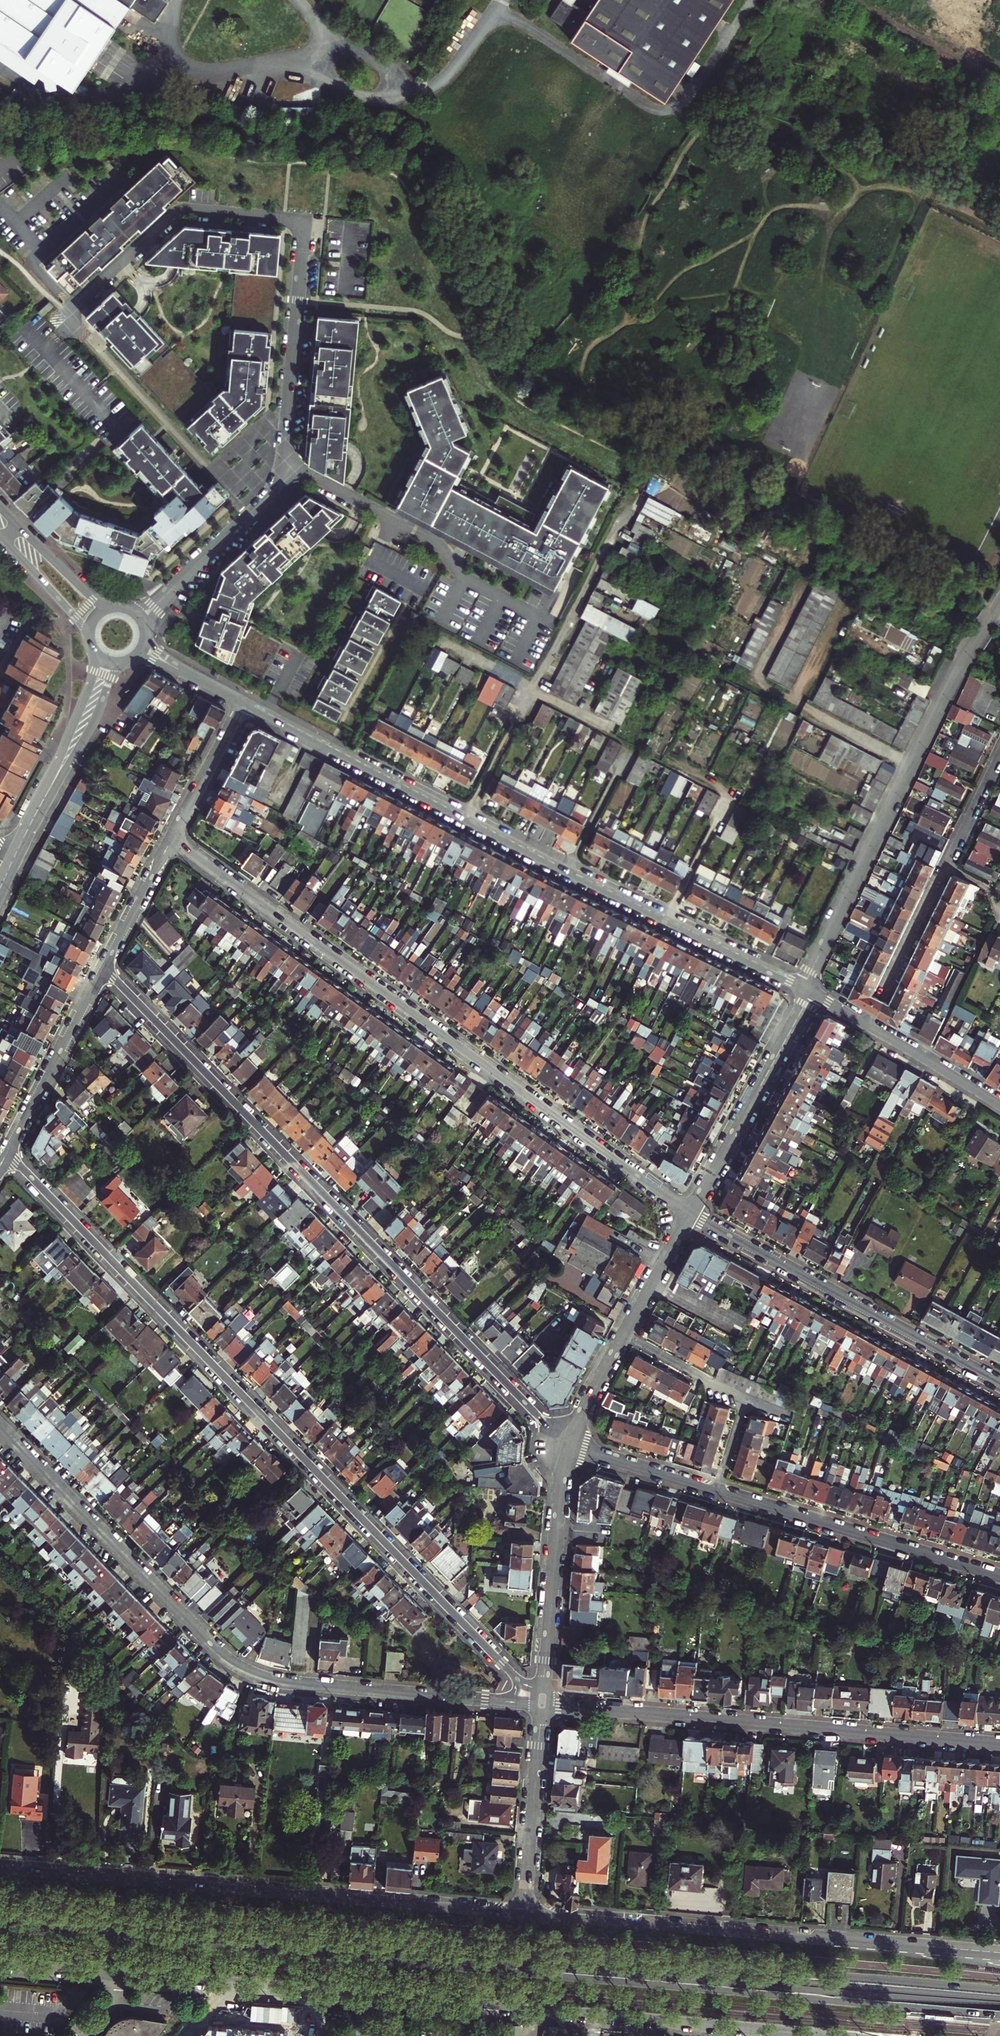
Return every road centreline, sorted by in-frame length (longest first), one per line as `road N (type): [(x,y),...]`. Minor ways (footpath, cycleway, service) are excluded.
road 1 (tertiary): [(0,1962),(839,2035)]
road 2 (residential): [(515,1676),(7,1152)]
road 3 (primary): [(665,1966),(0,1907)]
road 4 (residential): [(103,968),(565,1445)]
road 5 (residential): [(691,1214),(171,839)]
road 6 (tertiary): [(242,704),(803,988)]
road 7 (primary): [(0,1923),(614,1977)]
road 8 (residential): [(0,1430),(241,1668),(291,1683),(503,1701)]
road 9 (residential): [(281,466),(300,223),(179,212),(65,314),(86,336)]
road 10 (tertiary): [(524,1913),(0,1869)]
road 11 (tertiary): [(999,1953),(524,1913)]
road 12 (residential): [(542,1704),(999,1743)]
road 13 (residential): [(803,988),(951,682),(999,605)]
road 14 (primary): [(614,1977),(999,2015)]
road 15 (primary): [(614,1977),(999,2007)]
road 16 (residential): [(999,1383),(691,1214)]
road 17 (primary): [(999,1998),(665,1966)]
road 18 (primary): [(999,1990),(665,1966)]
road 19 (residential): [(281,466),(437,540),(465,579),(554,623)]
road 20 (residential): [(999,1576),(718,1492)]
road 21 (residential): [(542,1704),(565,1445)]
road 22 (residential): [(691,1214),(810,992)]
road 23 (residential): [(626,1335),(747,1400),(718,1492)]
road 24 (tertiary): [(810,992),(999,1104)]
road 25 (residential): [(524,1913),(542,1704)]
road 26 (residential): [(103,968),(7,1152)]
road 27 (residential): [(169,591),(252,513),(281,466)]
road 28 (unclassified): [(859,0),(999,83)]
road 29 (residential): [(718,1492),(565,1445)]
road 30 (residential): [(171,839),(242,704)]
road 31 (tertiary): [(112,607),(91,597),(0,507)]
road 32 (tertiary): [(92,648),(90,685),(49,790)]
road 33 (tertiary): [(49,790),(124,662)]
road 34 (residential): [(171,839),(103,968)]
road 35 (track): [(999,215),(910,188),(861,187)]
road 36 (residential): [(626,1335),(691,1214)]
road 37 (tertiary): [(0,536),(89,640)]
road 38 (residential): [(565,1445),(626,1335)]

